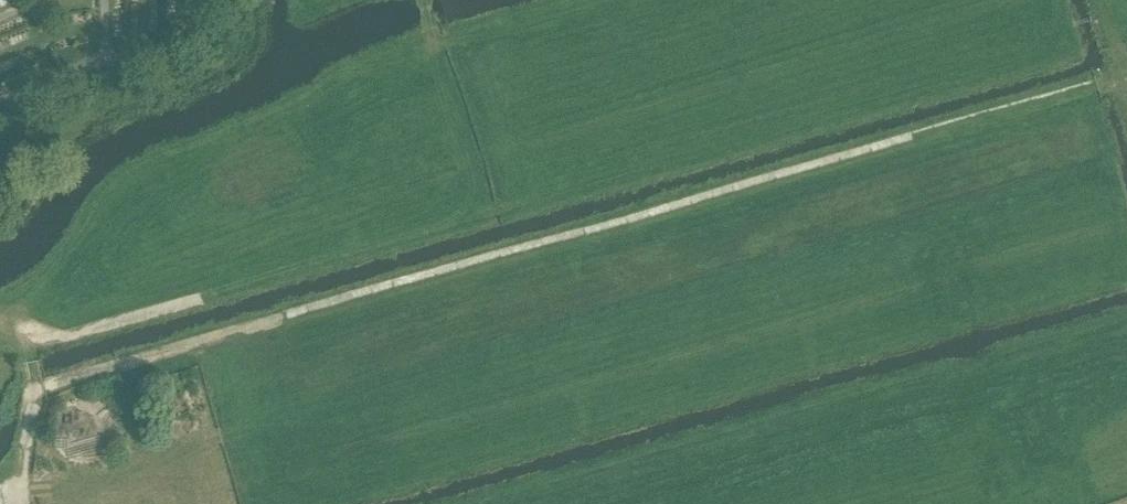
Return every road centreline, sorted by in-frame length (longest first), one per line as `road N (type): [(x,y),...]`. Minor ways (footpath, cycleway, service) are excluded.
road 1 (track): [(37,387),(1126,74)]
road 2 (track): [(0,328),(20,331),(37,387),(17,485),(23,503)]

